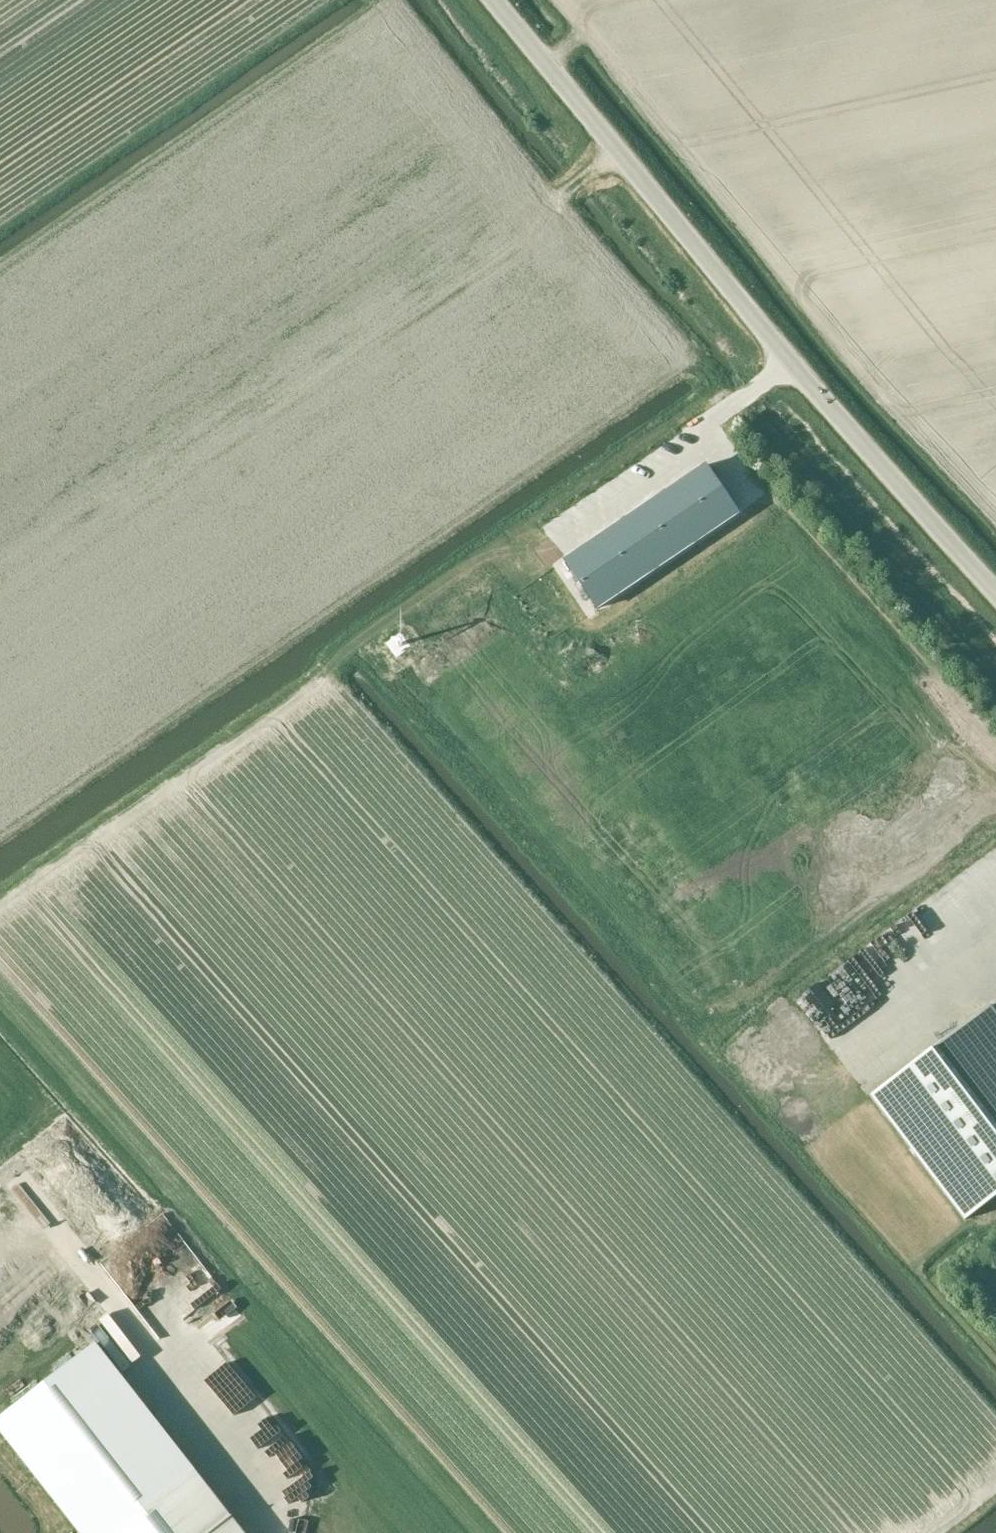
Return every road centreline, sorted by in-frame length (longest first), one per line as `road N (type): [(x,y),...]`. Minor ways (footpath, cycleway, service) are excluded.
road 1 (tertiary): [(995,589),(675,225),(491,0)]

